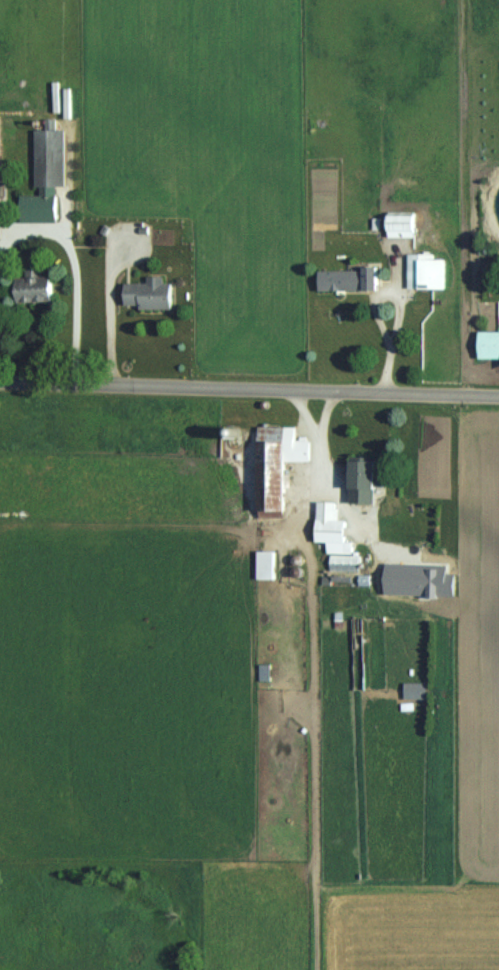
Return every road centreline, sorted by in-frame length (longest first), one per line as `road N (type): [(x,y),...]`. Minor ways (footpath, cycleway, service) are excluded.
road 1 (residential): [(498,397),(0,383)]

